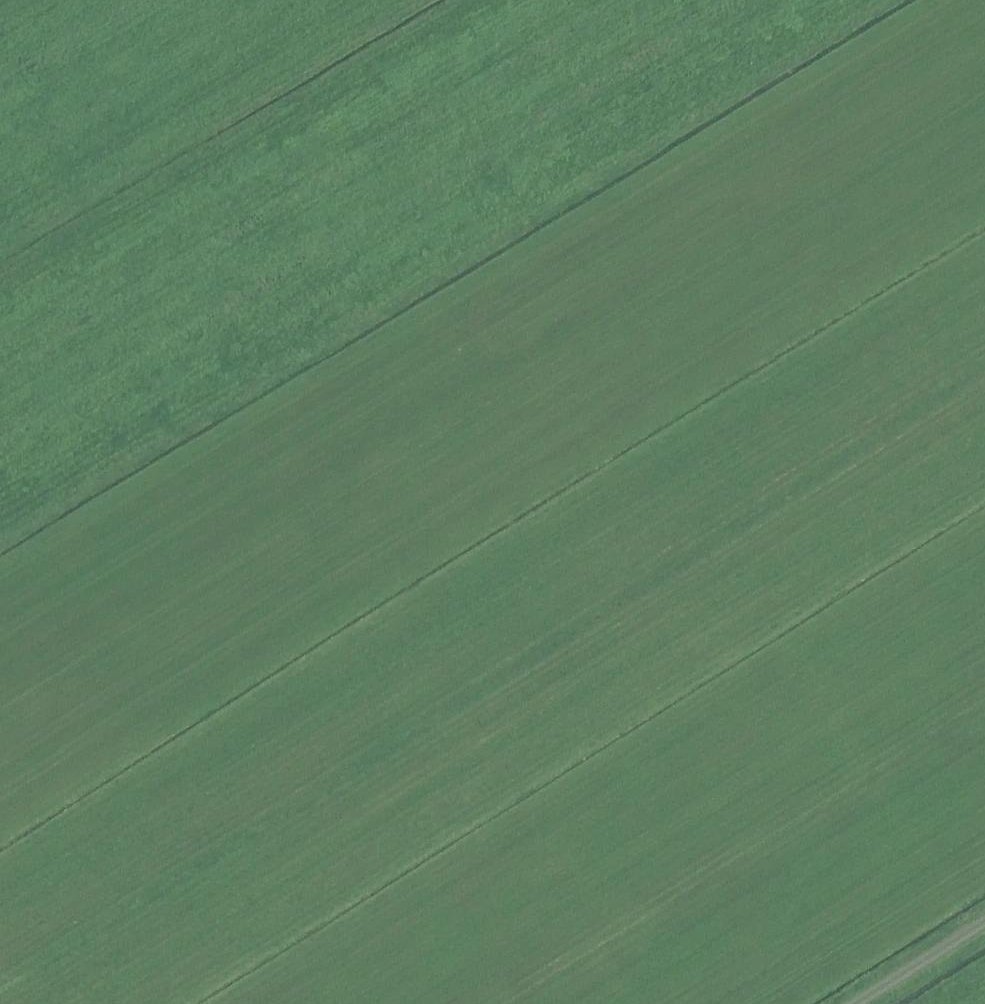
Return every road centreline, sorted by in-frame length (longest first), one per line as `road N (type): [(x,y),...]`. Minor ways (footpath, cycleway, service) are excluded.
road 1 (unclassified): [(856,1003),(984,923)]

